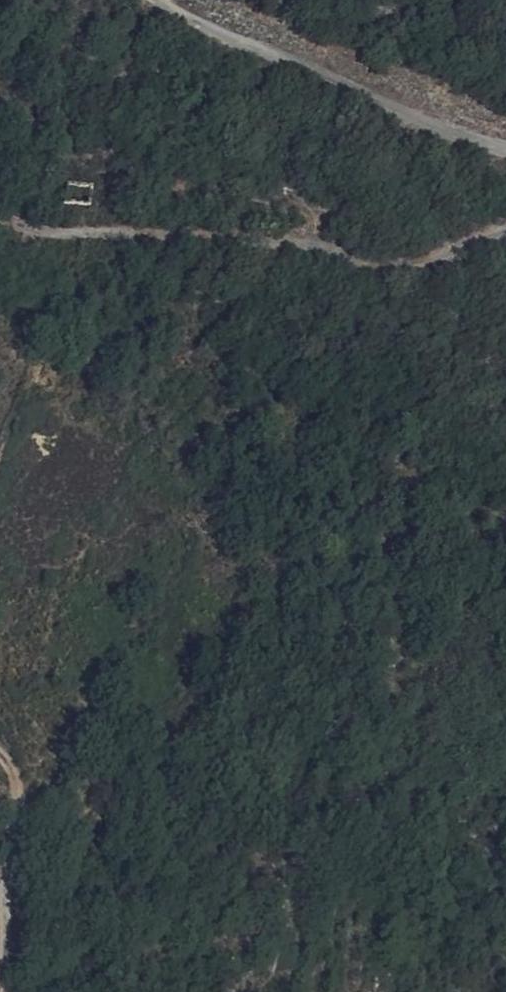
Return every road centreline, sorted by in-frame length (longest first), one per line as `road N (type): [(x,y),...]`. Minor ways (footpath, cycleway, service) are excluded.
road 1 (track): [(163,0),(261,54),(463,138),(505,149)]

